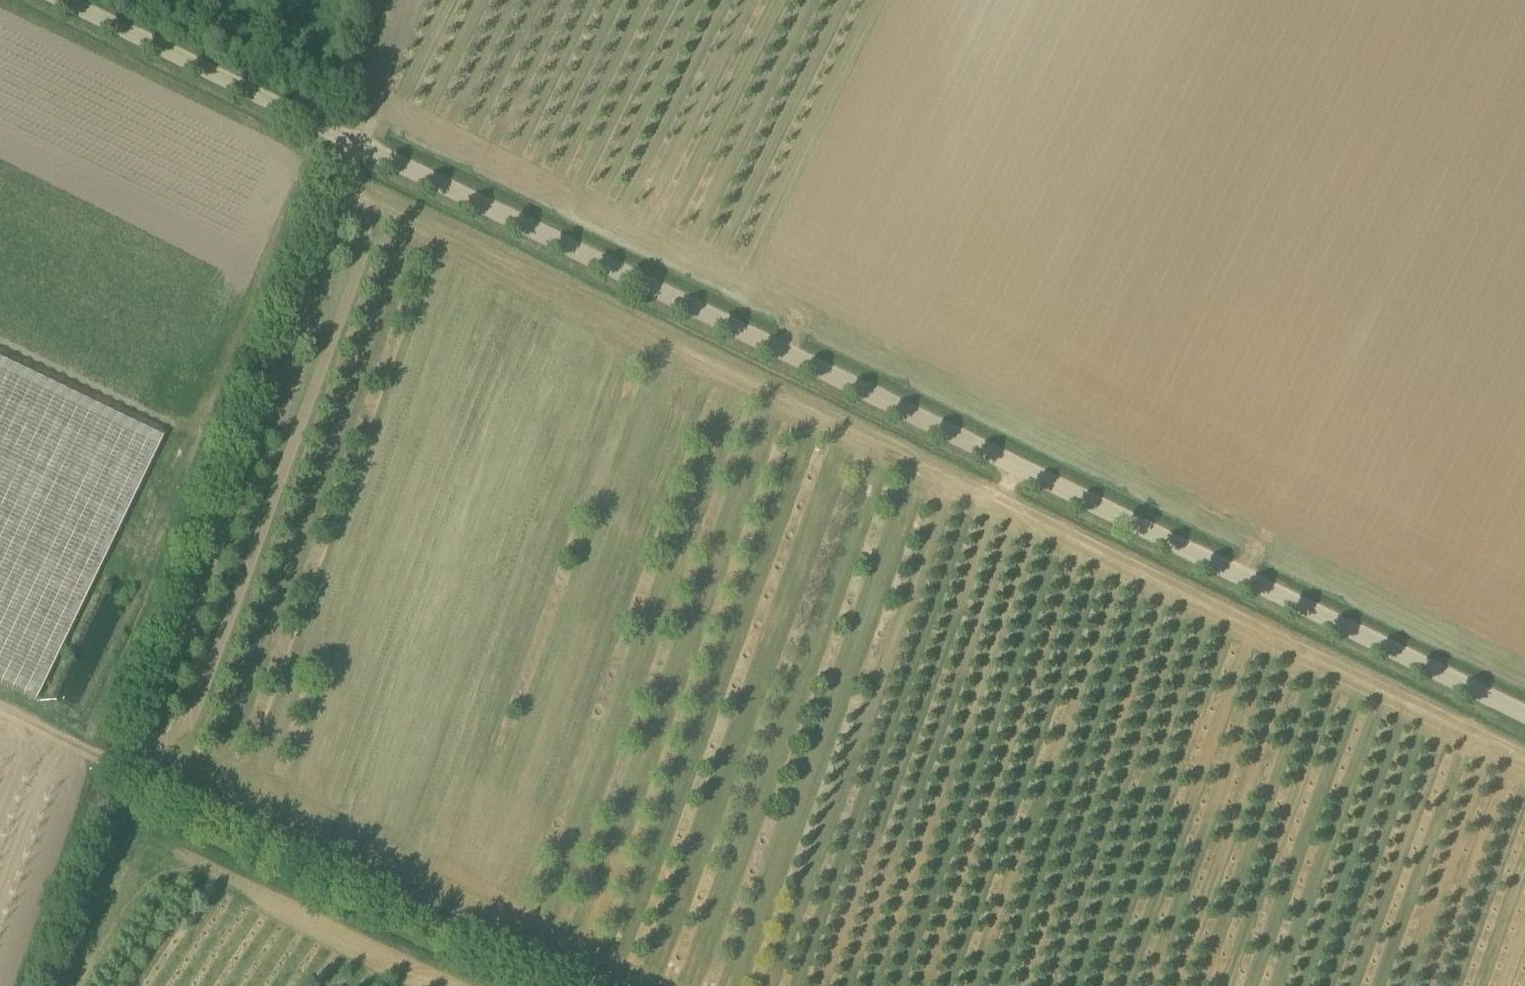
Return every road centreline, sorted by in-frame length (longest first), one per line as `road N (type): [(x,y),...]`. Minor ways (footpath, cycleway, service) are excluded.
road 1 (unclassified): [(1524,715),(60,0)]
road 2 (track): [(562,985),(0,705)]

